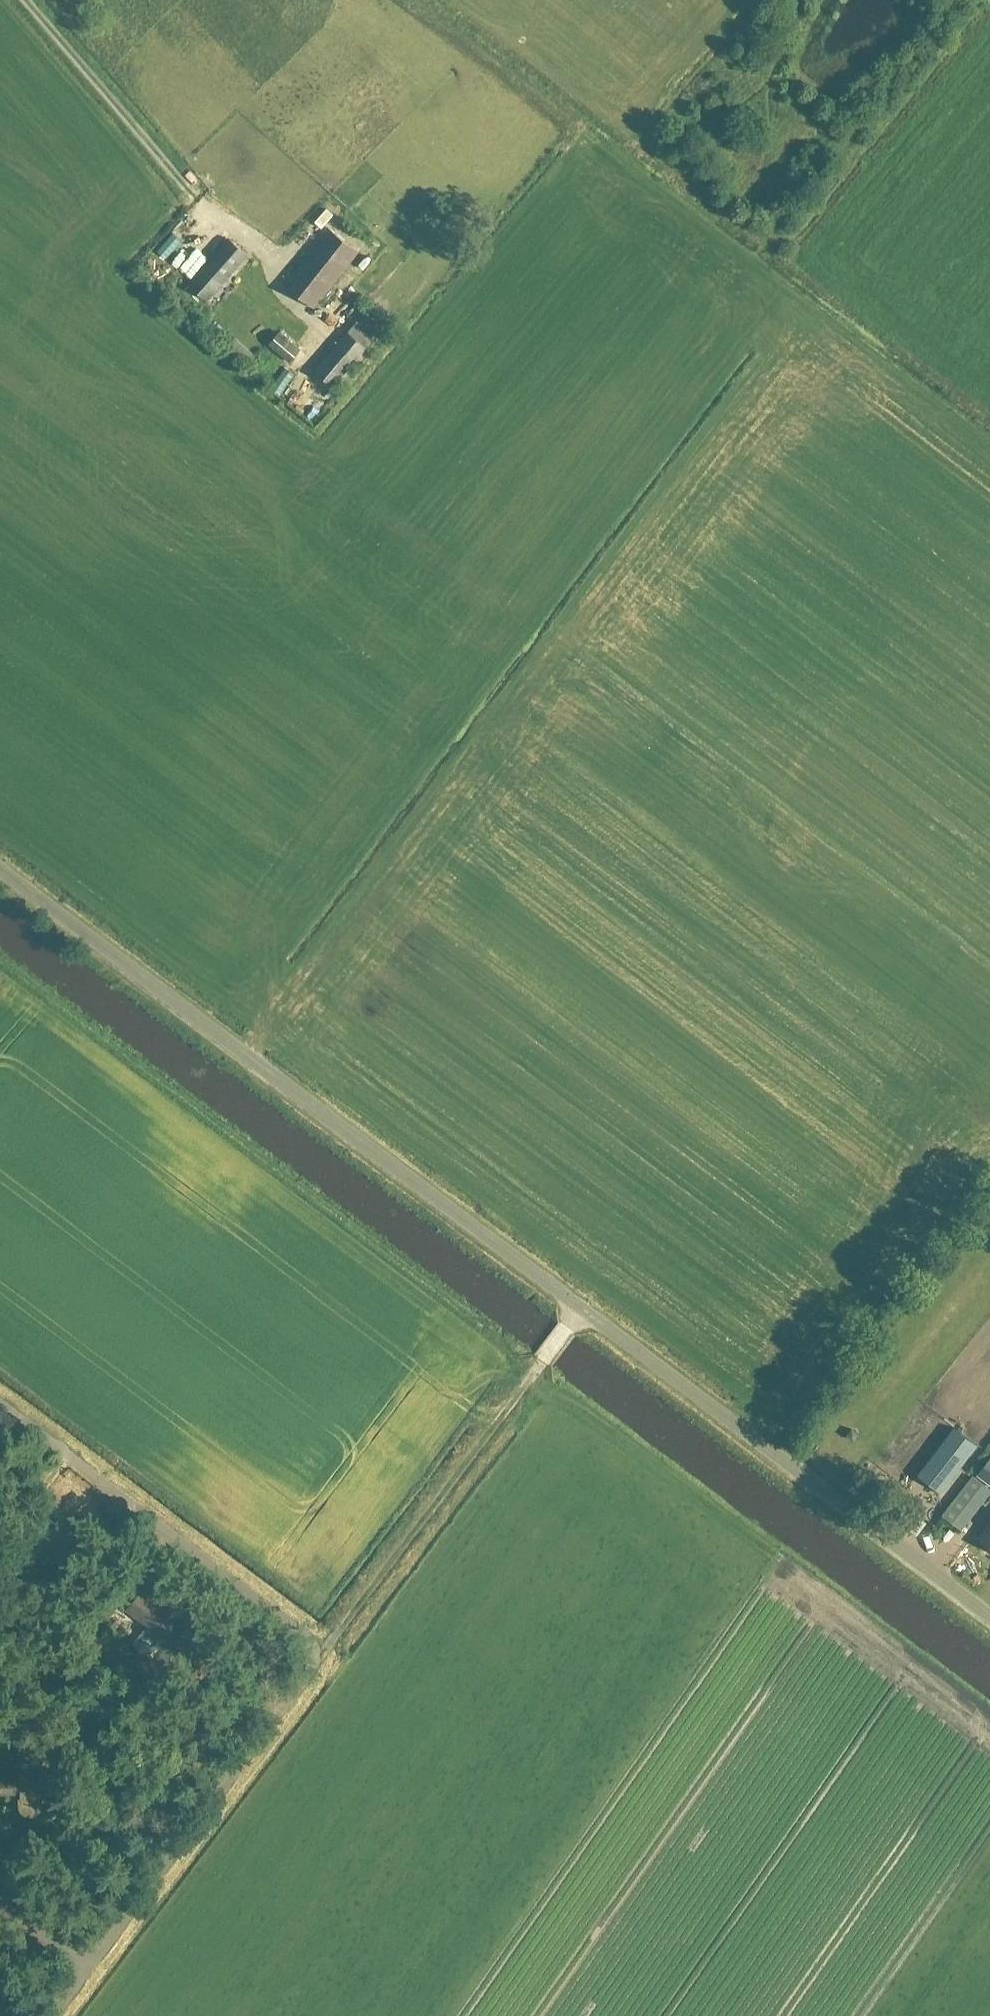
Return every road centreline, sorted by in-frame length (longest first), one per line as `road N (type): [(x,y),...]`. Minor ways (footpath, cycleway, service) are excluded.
road 1 (unclassified): [(581,1309),(0,874)]
road 2 (unclassified): [(989,1617),(581,1309)]
road 3 (residential): [(328,1643),(0,1390)]
road 4 (track): [(328,1643),(541,1364)]

